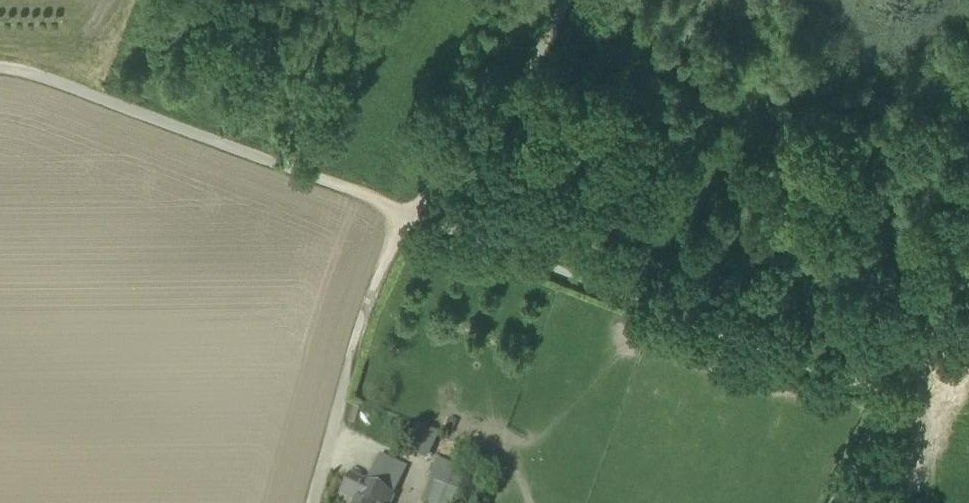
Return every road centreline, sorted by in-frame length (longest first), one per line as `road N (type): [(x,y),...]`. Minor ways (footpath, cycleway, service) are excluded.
road 1 (track): [(879,396),(409,215)]
road 2 (track): [(0,69),(409,215)]
road 3 (unclassified): [(409,215),(381,266),(312,502)]
road 4 (unclassified): [(409,215),(525,86),(566,0)]

